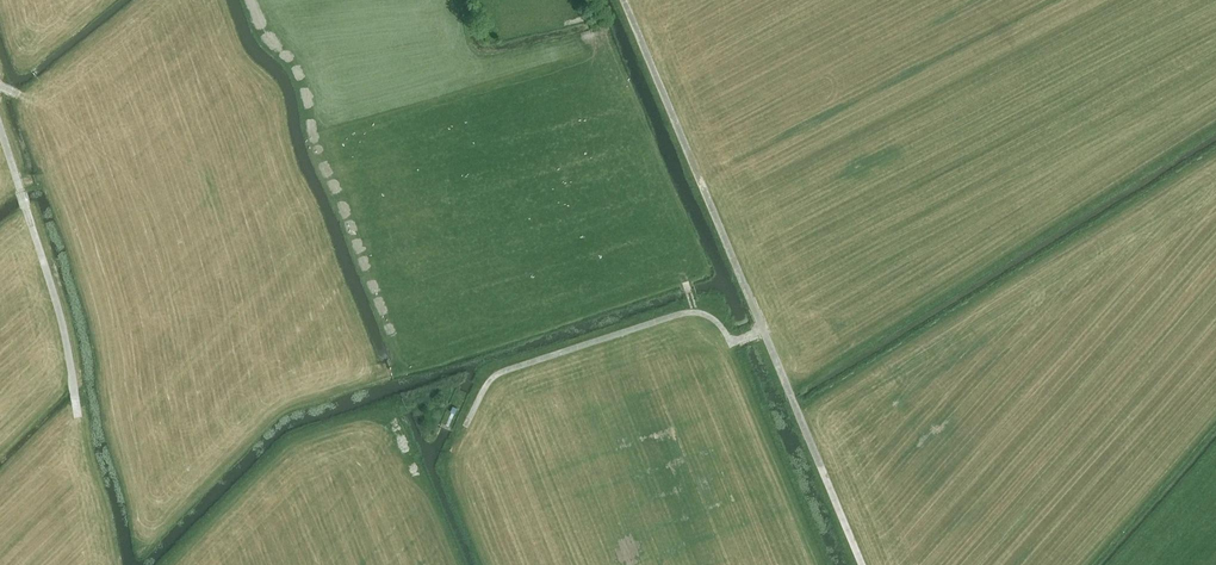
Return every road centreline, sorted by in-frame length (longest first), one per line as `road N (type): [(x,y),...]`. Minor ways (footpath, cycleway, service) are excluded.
road 1 (track): [(621,0),(860,564)]
road 2 (track): [(759,324),(732,342),(707,314),(683,312),(503,371),(467,423)]
road 3 (track): [(0,116),(62,310),(78,409)]

